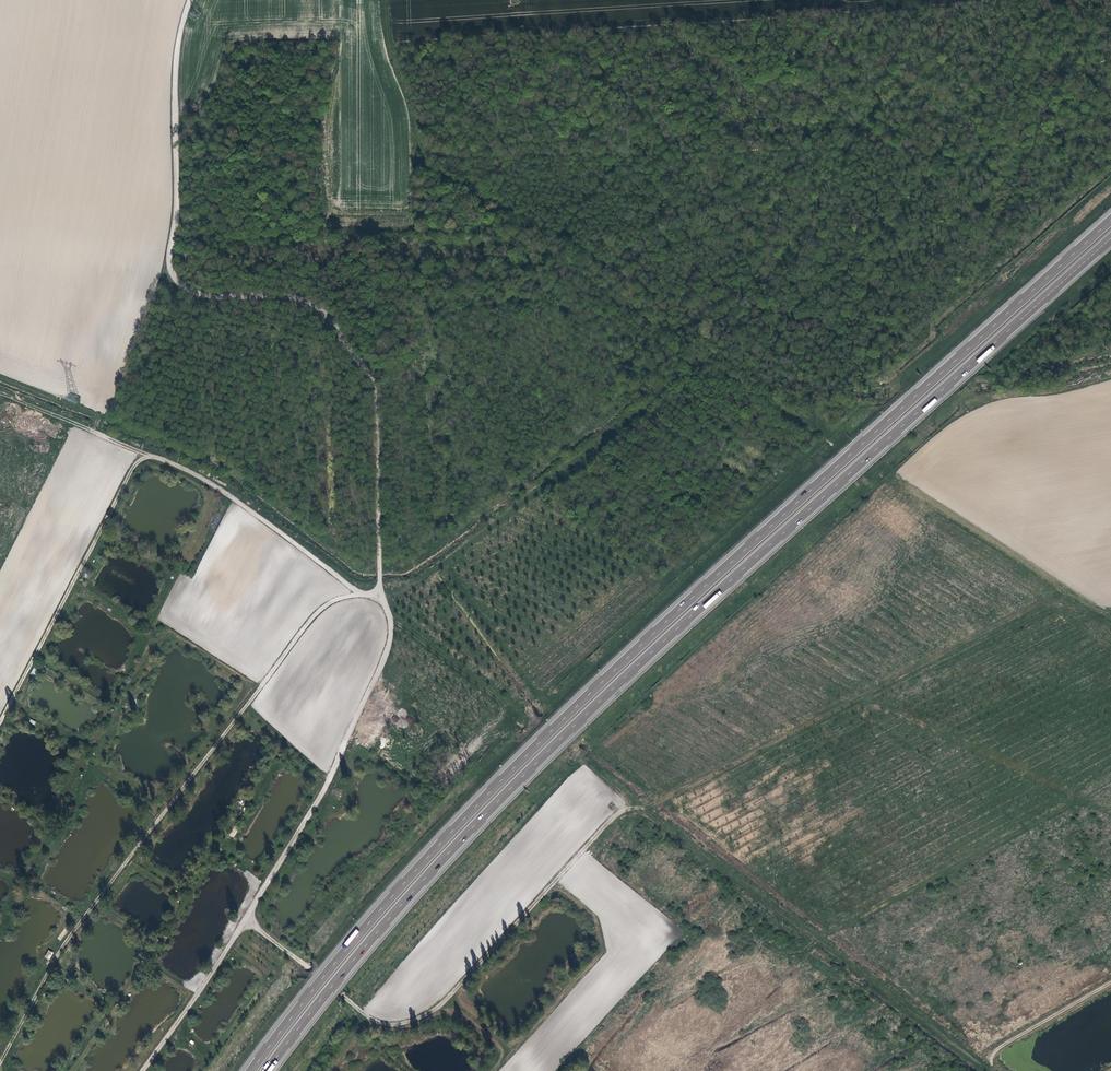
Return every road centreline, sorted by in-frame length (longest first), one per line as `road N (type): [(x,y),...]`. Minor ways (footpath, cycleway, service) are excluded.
road 1 (track): [(142,1070),(329,784),(384,664),(395,618),(383,577),(376,376),(358,364),(313,300),(200,290),(176,278),(181,35),(194,0)]
road 2 (motorway): [(1110,220),(502,779),(405,881),(251,1070)]
road 3 (motorway): [(266,1070),(415,889),(511,787),(1110,238)]
road 4 (track): [(0,1057),(56,956),(314,615),(361,592),(203,479),(147,457),(136,464),(0,723)]
road 5 (track): [(618,812),(451,996),(408,1020),(374,1019),(247,917)]

